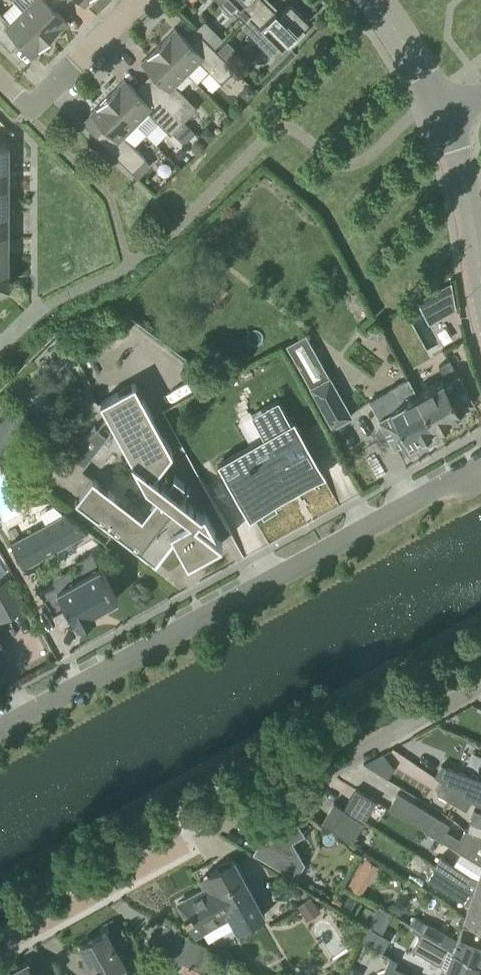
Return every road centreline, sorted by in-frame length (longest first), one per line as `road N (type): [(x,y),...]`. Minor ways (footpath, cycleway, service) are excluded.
road 1 (residential): [(0,727),(480,464)]
road 2 (residential): [(0,944),(480,688)]
road 3 (residential): [(0,105),(15,120),(134,0)]
road 4 (tertiary): [(480,277),(449,122)]
road 5 (tertiary): [(449,122),(371,0)]

